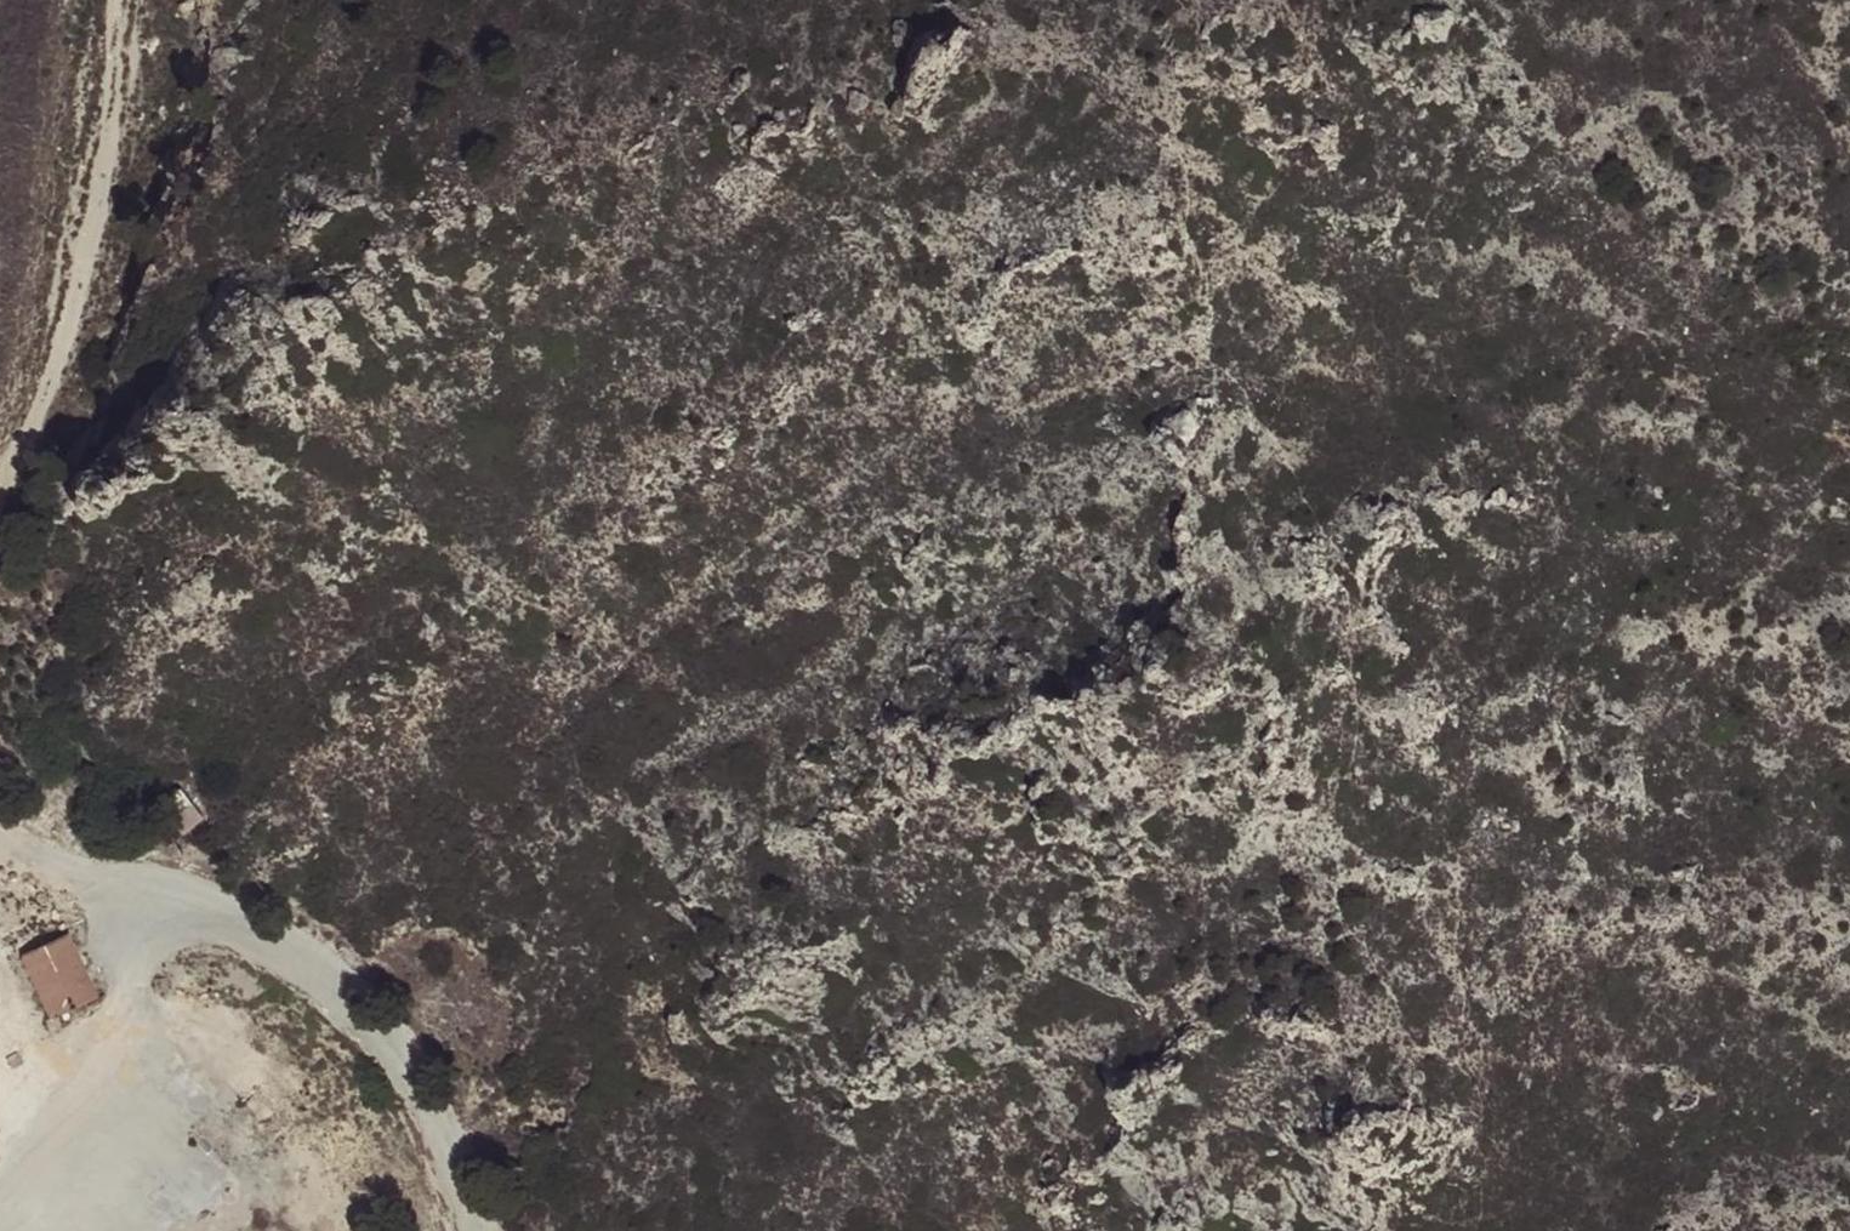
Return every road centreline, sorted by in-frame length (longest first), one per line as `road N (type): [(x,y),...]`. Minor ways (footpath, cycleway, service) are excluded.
road 1 (track): [(0,481),(52,366),(123,0)]
road 2 (track): [(185,912),(133,944),(115,984),(115,1074),(0,1214)]

